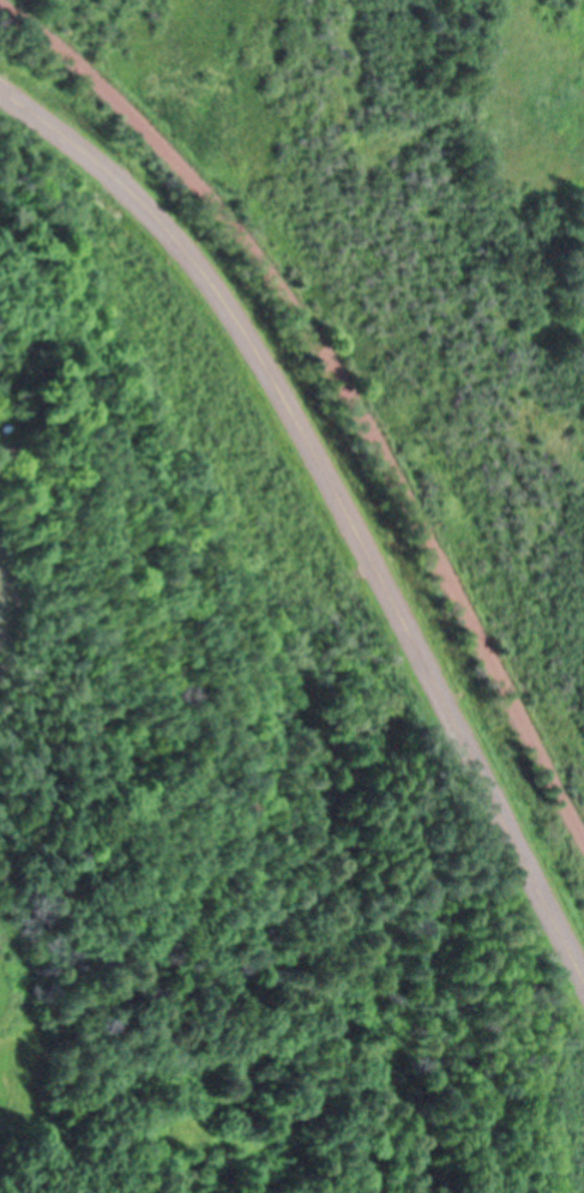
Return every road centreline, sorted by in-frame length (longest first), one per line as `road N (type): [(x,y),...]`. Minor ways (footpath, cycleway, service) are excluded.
road 1 (track): [(0,3),(163,144),(293,297),(583,840)]
road 2 (primary): [(583,981),(278,385),(204,271),(119,181)]
road 3 (primary): [(119,181),(0,93)]

